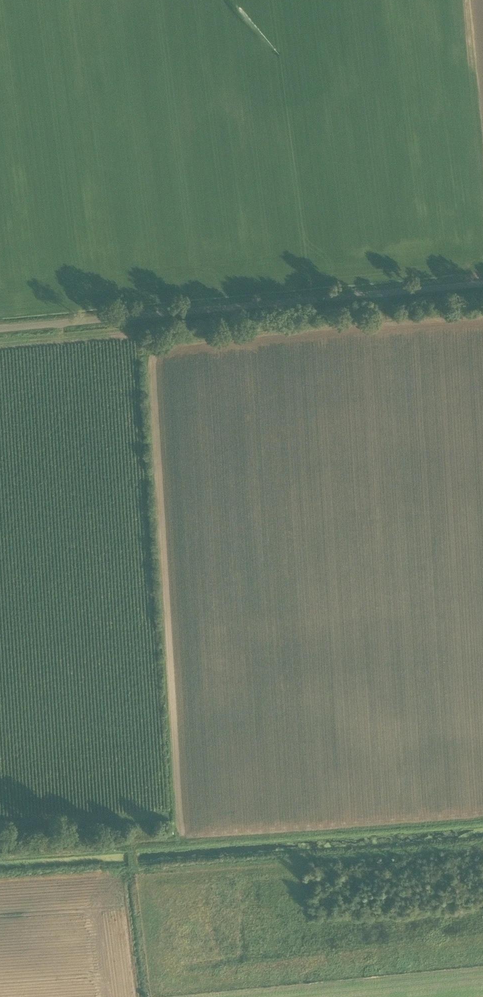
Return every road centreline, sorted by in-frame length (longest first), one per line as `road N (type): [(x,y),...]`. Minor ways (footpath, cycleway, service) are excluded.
road 1 (track): [(229,310),(229,338),(220,344),(154,350),(152,358),(180,818),(179,837),(135,846),(134,871)]
road 2 (unclassified): [(0,330),(482,286)]

